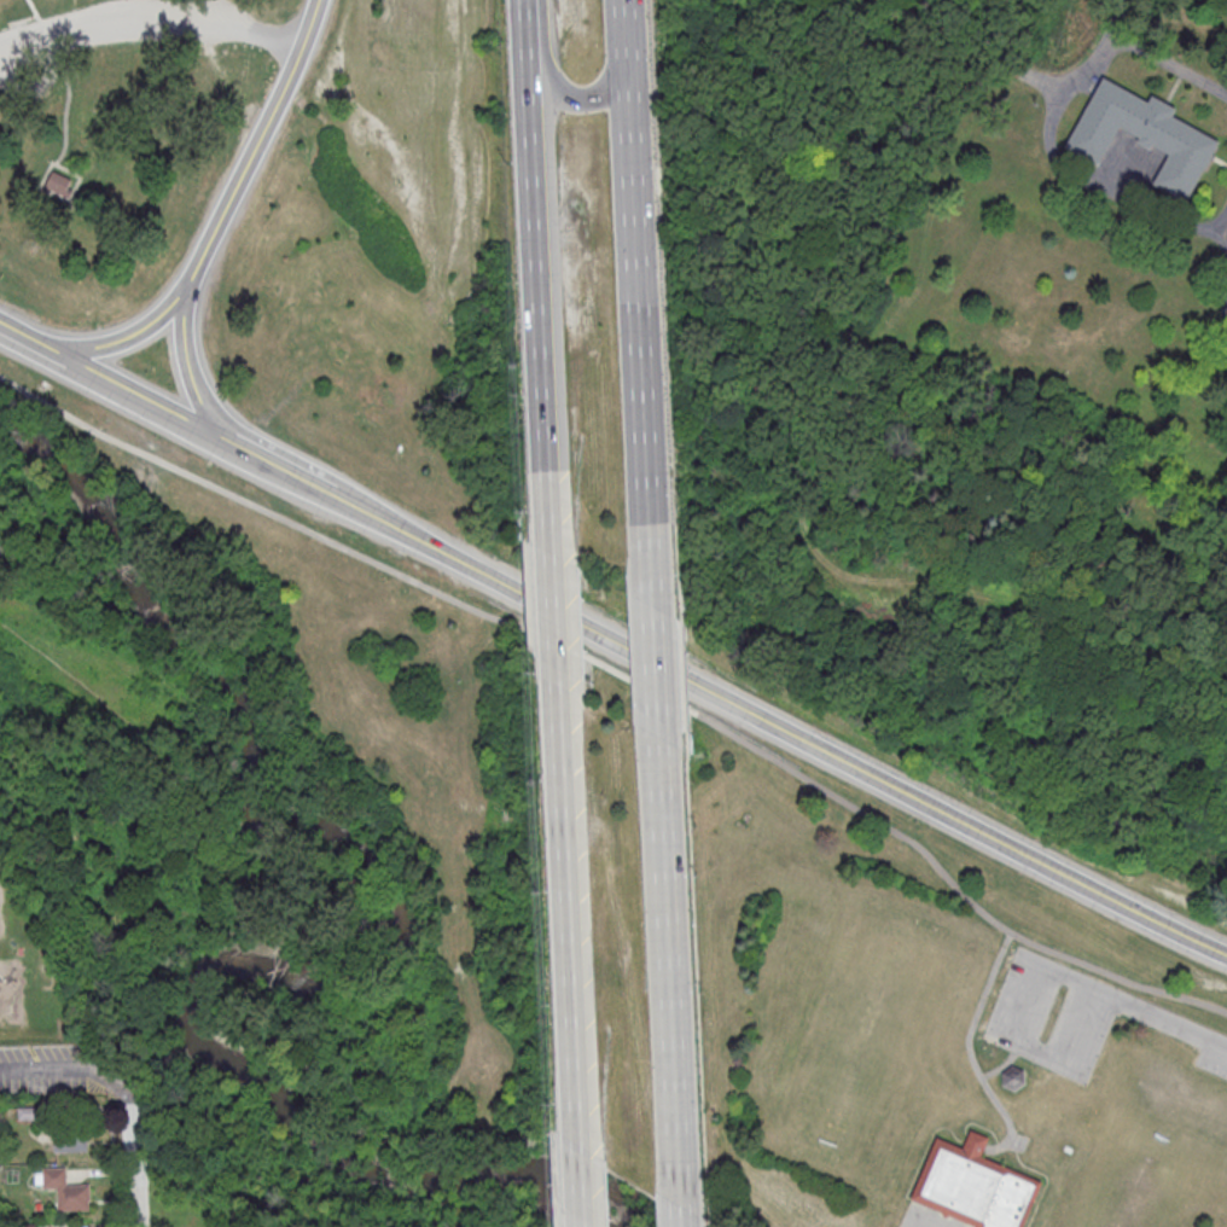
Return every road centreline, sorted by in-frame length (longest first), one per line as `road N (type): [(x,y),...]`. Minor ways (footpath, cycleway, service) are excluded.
road 1 (tertiary): [(0,334),(1226,956)]
road 2 (primary): [(522,0),(548,552)]
road 3 (primary): [(651,599),(626,53)]
road 4 (primary): [(554,692),(575,1146)]
road 5 (primary): [(676,1187),(657,738)]
road 6 (residential): [(297,53),(181,290)]
road 7 (residential): [(271,469),(184,365),(181,290)]
road 8 (primary): [(541,0),(546,70),(569,103),(605,93),(626,53)]
road 9 (residential): [(181,290),(149,328),(107,350),(46,357)]
road 10 (primary): [(548,552),(554,692)]
road 11 (primary): [(657,738),(651,599)]
road 12 (residential): [(135,1226),(129,1099)]

